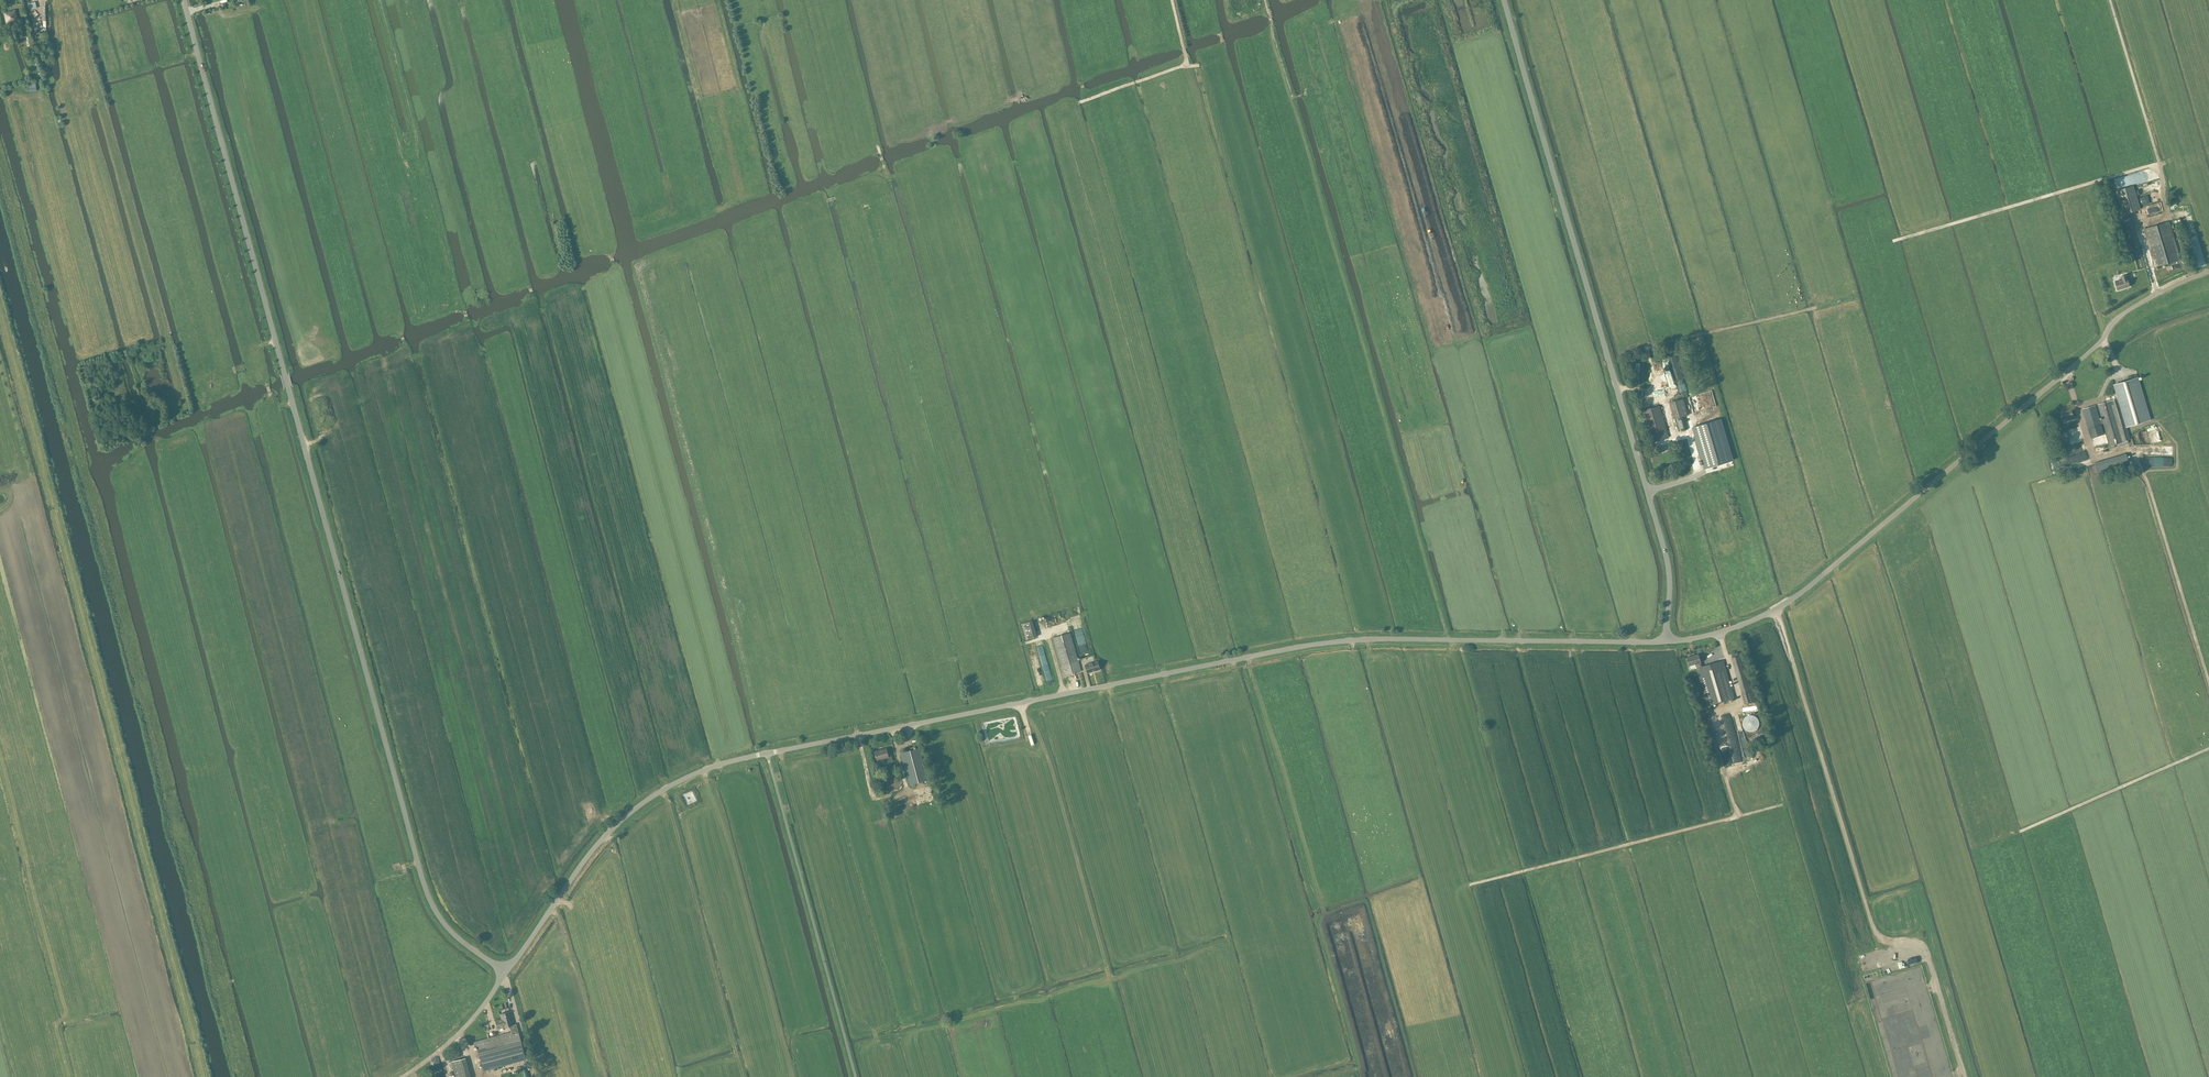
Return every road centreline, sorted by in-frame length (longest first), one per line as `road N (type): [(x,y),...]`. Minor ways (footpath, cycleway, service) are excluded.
road 1 (unclassified): [(506,971),(612,828),(673,784),(721,764),(1338,641),(1667,641)]
road 2 (unclassified): [(506,971),(456,937),(424,890),(184,0)]
road 3 (unclassified): [(1667,641),(1717,633),(1776,610),(2066,373),(2120,316),(2208,272)]
road 4 (unclassified): [(1667,641),(1666,558),(1506,0)]
road 5 (track): [(1894,240),(2159,163)]
road 6 (track): [(2208,682),(2144,474),(2128,448)]
road 7 (track): [(2170,216),(2109,0)]
road 8 (track): [(2019,832),(2208,748)]
road 9 (unclassified): [(401,1076),(459,1034),(506,971)]
road 10 (track): [(1199,66),(1077,103)]

